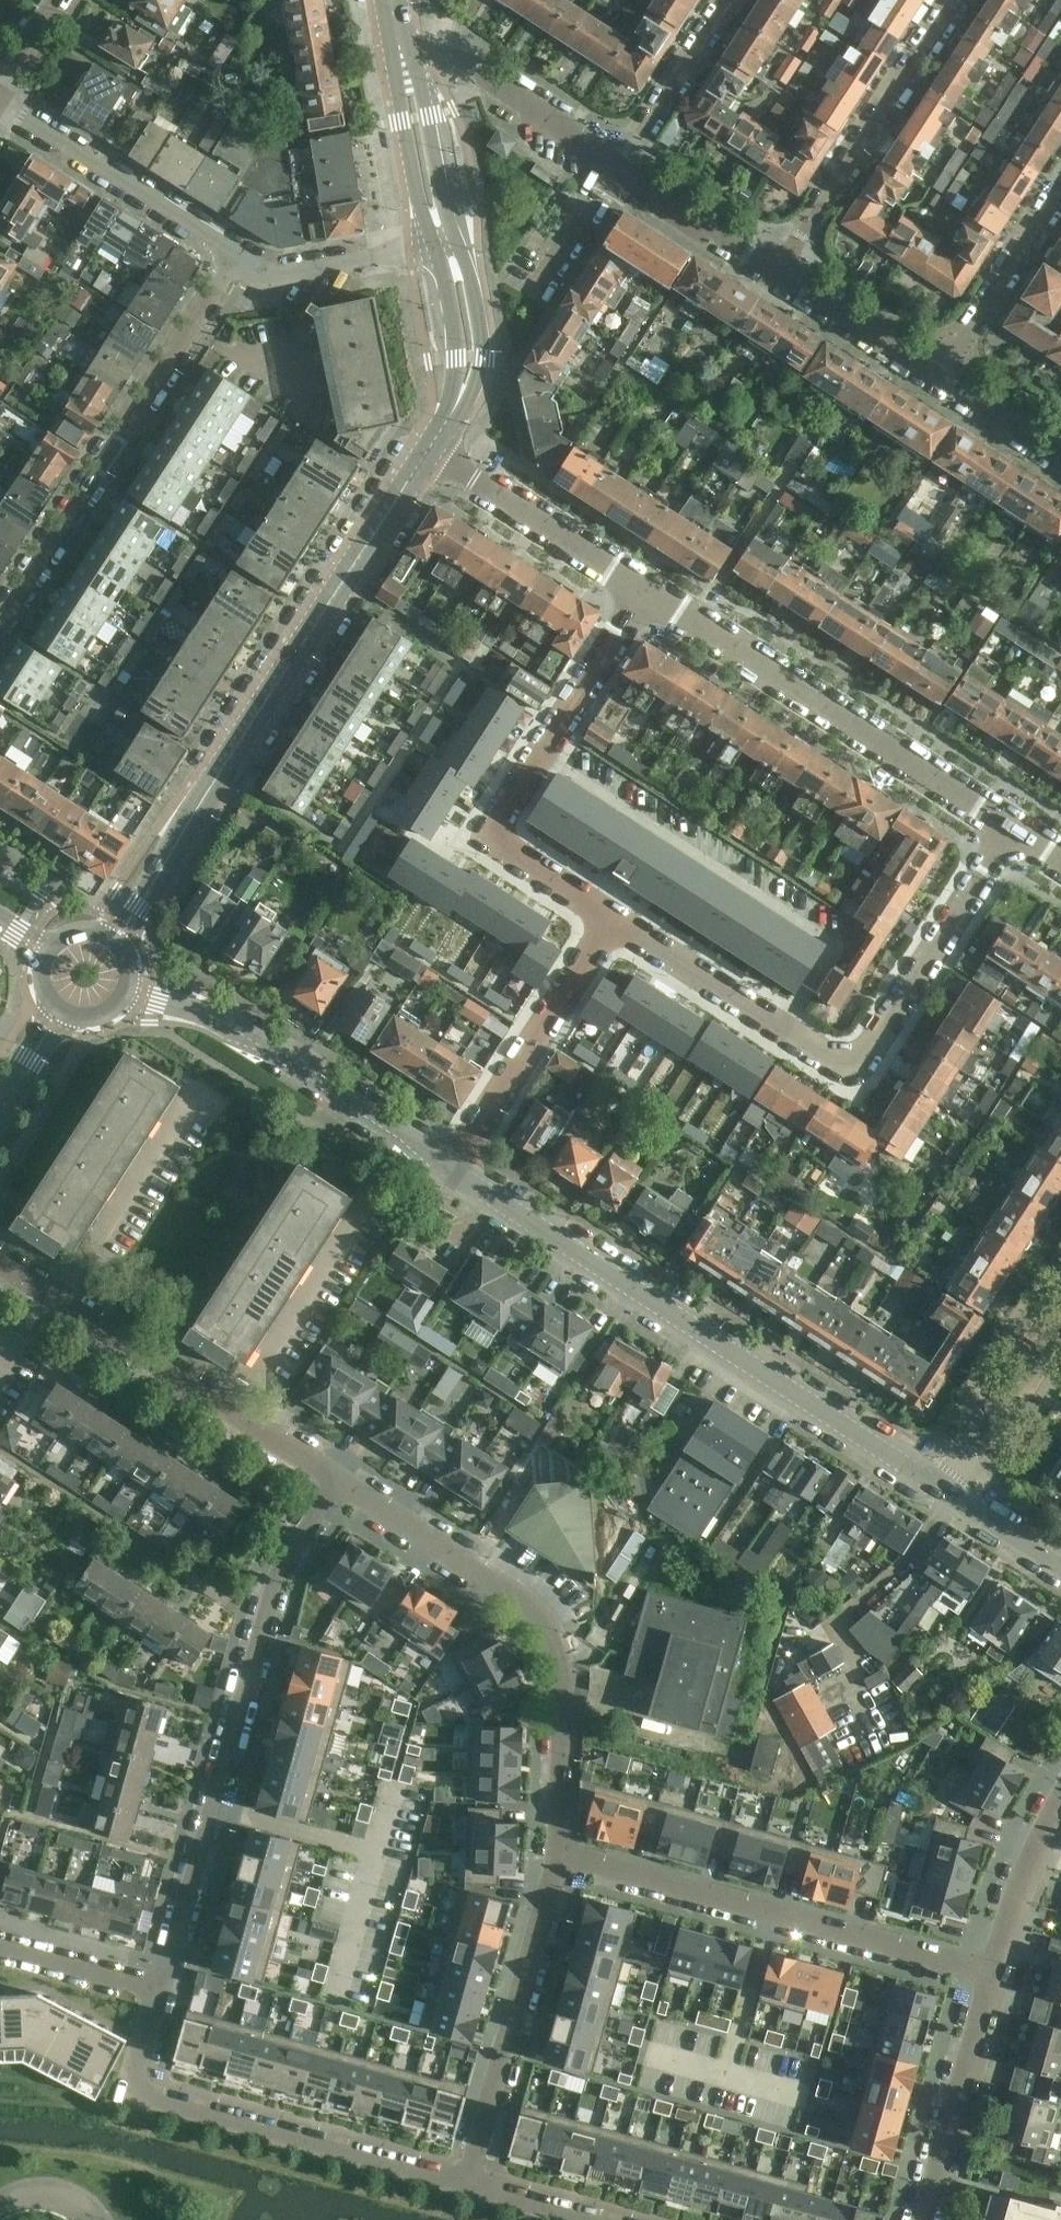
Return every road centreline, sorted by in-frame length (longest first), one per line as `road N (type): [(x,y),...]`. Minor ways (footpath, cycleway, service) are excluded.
road 1 (residential): [(942,1495),(451,1173)]
road 2 (tertiary): [(118,944),(428,450)]
road 3 (residential): [(611,921),(849,1073),(1013,829)]
road 4 (residential): [(159,1988),(273,1586),(338,1482)]
road 5 (residential): [(558,1852),(567,1683),(554,1631),(338,1482)]
road 6 (residential): [(464,2184),(129,2092),(159,1988)]
road 7 (residential): [(558,1852),(994,1973)]
road 8 (residential): [(238,256),(0,625)]
road 9 (residential): [(1013,829),(644,598)]
road 10 (residential): [(644,598),(491,842),(611,921)]
road 11 (residential): [(451,1173),(219,1021),(128,987)]
road 12 (residential): [(464,2184),(558,1852)]
road 13 (residential): [(956,0),(773,276)]
road 14 (residential): [(451,1173),(611,921)]
road 15 (residential): [(238,256),(0,103)]
road 16 (residential): [(233,1410),(376,1185)]
road 17 (residential): [(644,598),(428,450)]
road 18 (residential): [(930,2219),(994,1973)]
road 19 (residential): [(59,1297),(197,1087)]
road 20 (residential): [(615,172),(477,72),(411,61)]
road 21 (tertiary): [(428,450),(476,389),(483,368),(475,290),(457,244)]
road 22 (residential): [(940,375),(1060,190)]
road 23 (residential): [(942,1495),(1060,1313)]
road 24 (tertiary): [(435,247),(456,359),(428,450)]
road 25 (residential): [(233,1410),(59,1297)]
road 26 (residential): [(615,172),(728,0)]
road 27 (residential): [(435,247),(265,275),(238,256)]
road 28 (residential): [(940,375),(773,276)]
road 29 (tertiary): [(389,63),(416,196),(435,247)]
road 30 (residential): [(773,276),(615,172)]
road 31 (tertiary): [(457,244),(411,61)]
road 32 (residential): [(0,1944),(159,1988)]
road 33 (residential): [(994,1973),(1060,1823)]
road 34 (residential): [(1060,459),(940,375)]
road 35 (residential): [(1060,1574),(942,1495)]
road 36 (residential): [(594,2219),(464,2184)]
road 37 (residential): [(338,1482),(233,1410)]

